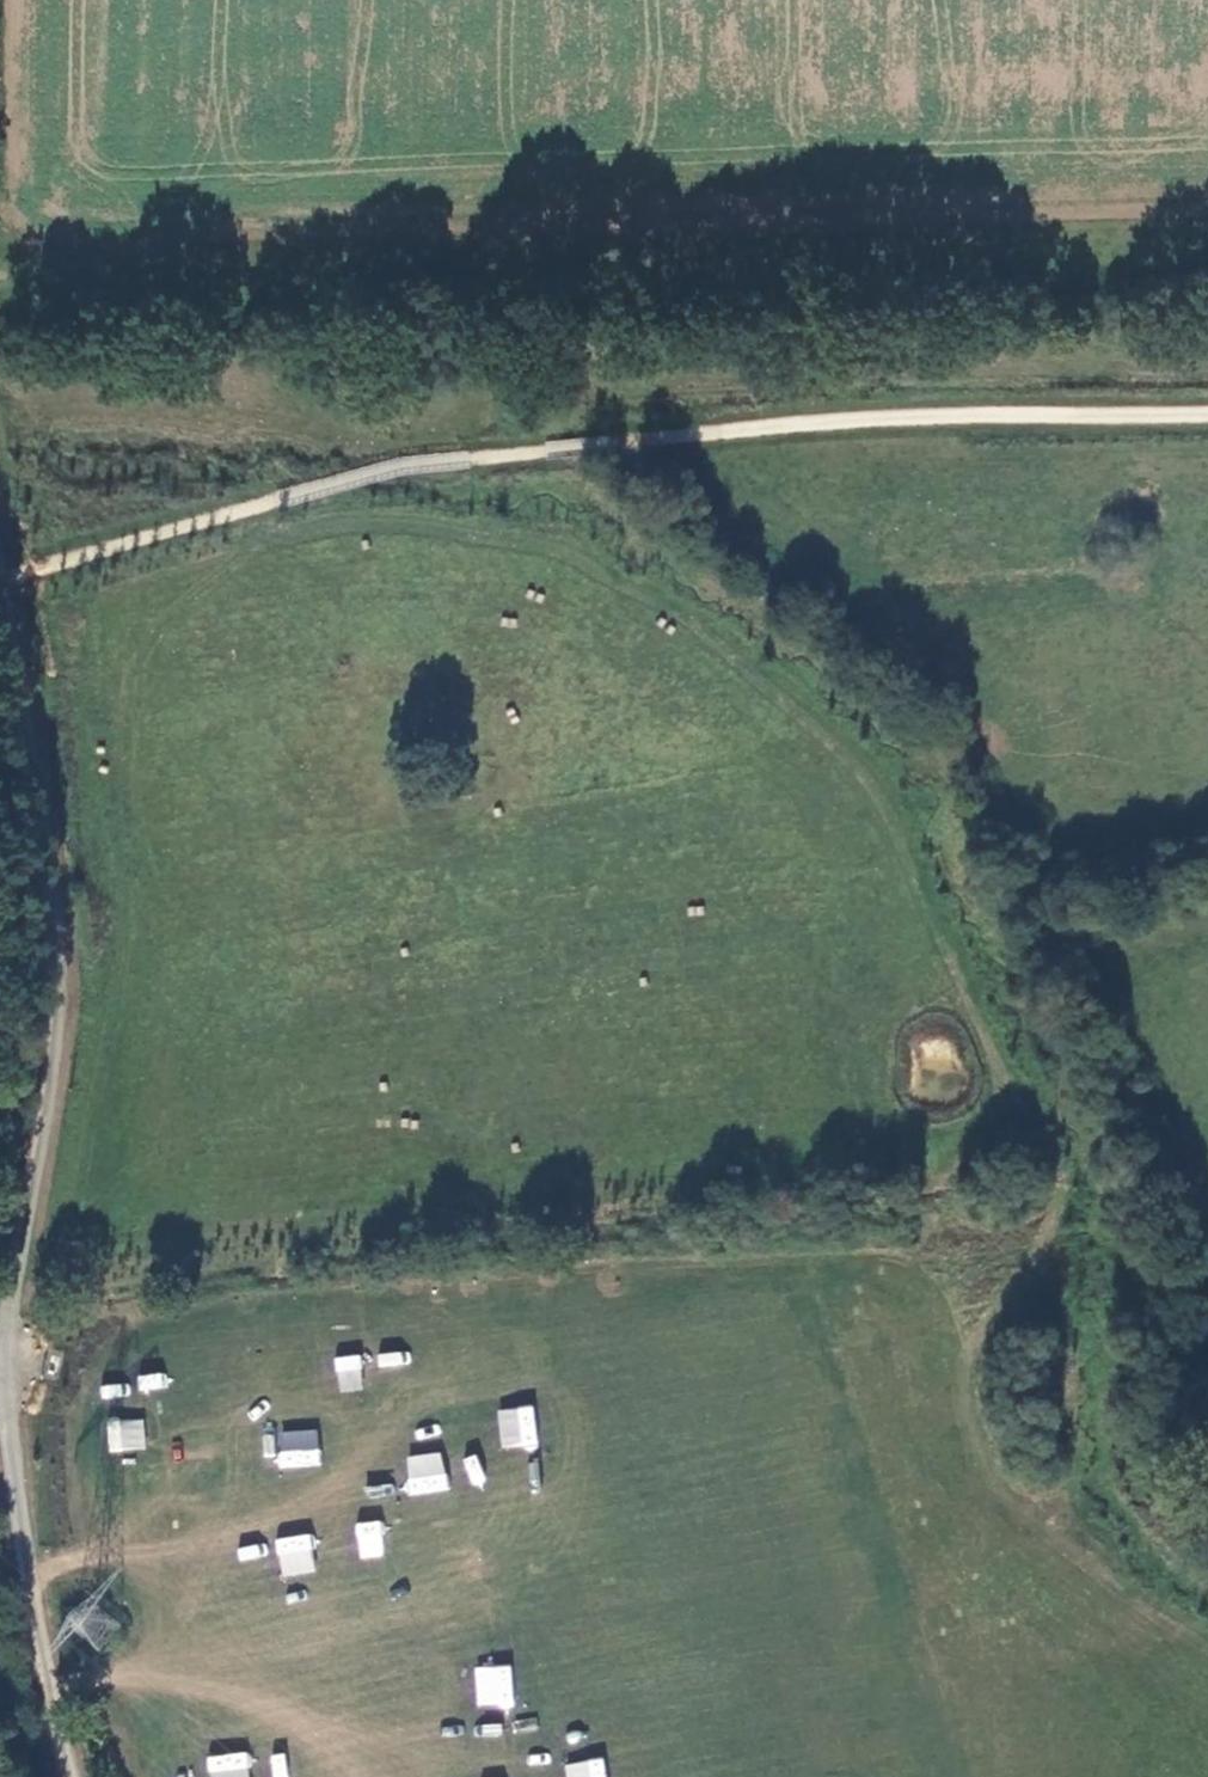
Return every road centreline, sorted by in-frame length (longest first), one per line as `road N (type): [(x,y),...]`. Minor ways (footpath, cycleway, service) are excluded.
road 1 (unclassified): [(0,569),(45,825),(61,980),(11,1294),(8,1431),(28,1583),(71,1776)]

